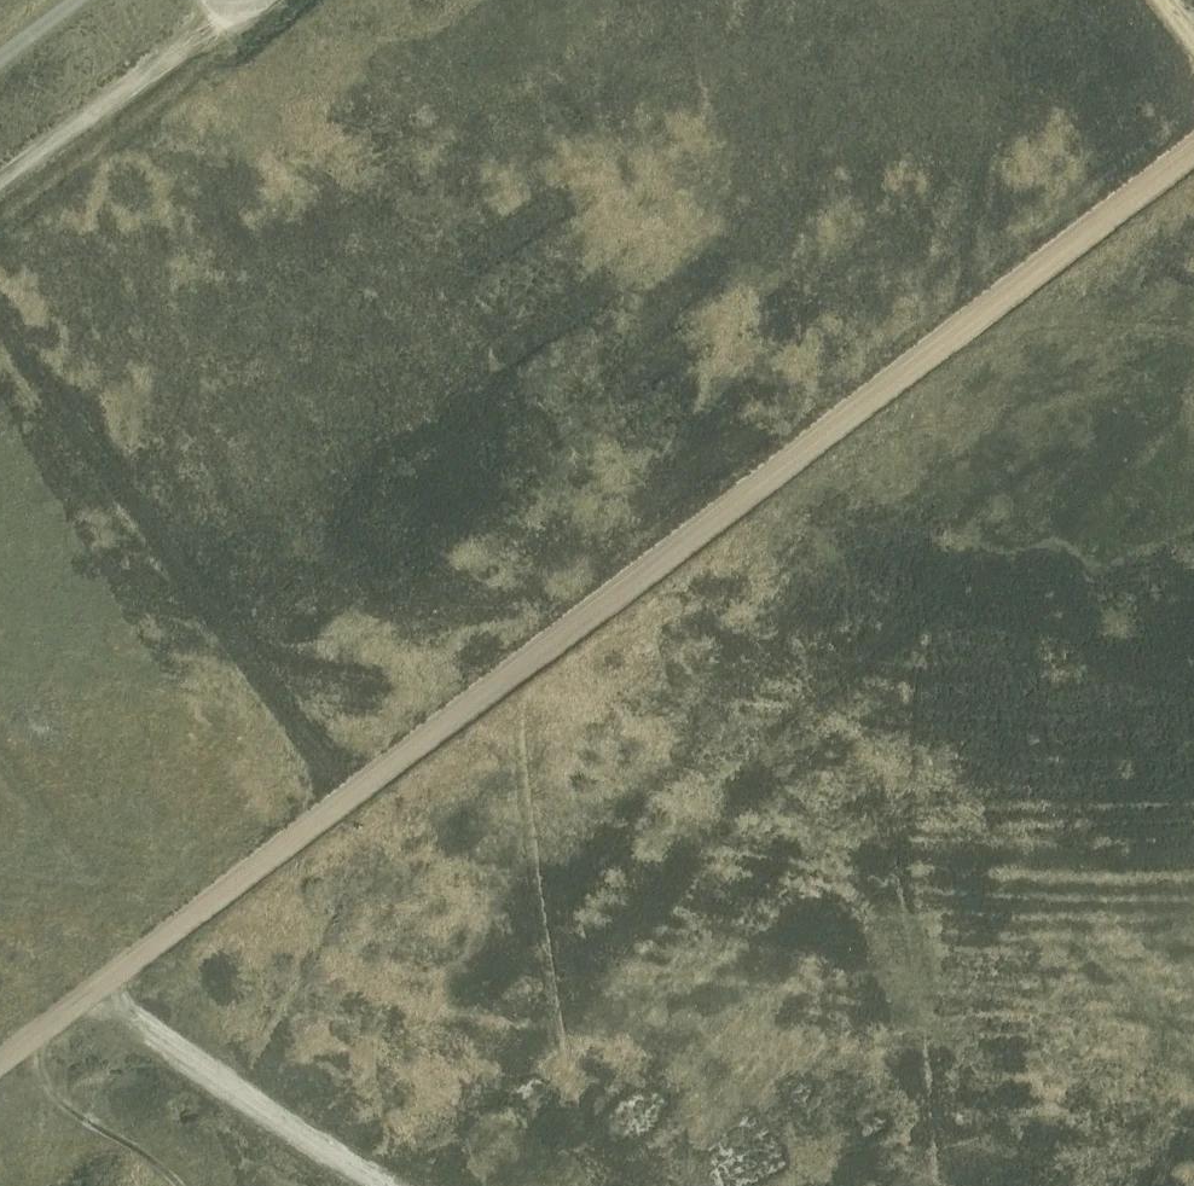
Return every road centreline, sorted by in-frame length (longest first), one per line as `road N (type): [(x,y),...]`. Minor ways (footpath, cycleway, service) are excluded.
road 1 (track): [(1193,146),(0,1061)]
road 2 (track): [(83,994),(390,1185)]
road 3 (track): [(247,0),(0,187)]
road 4 (track): [(182,1185),(48,1086),(32,1038)]

